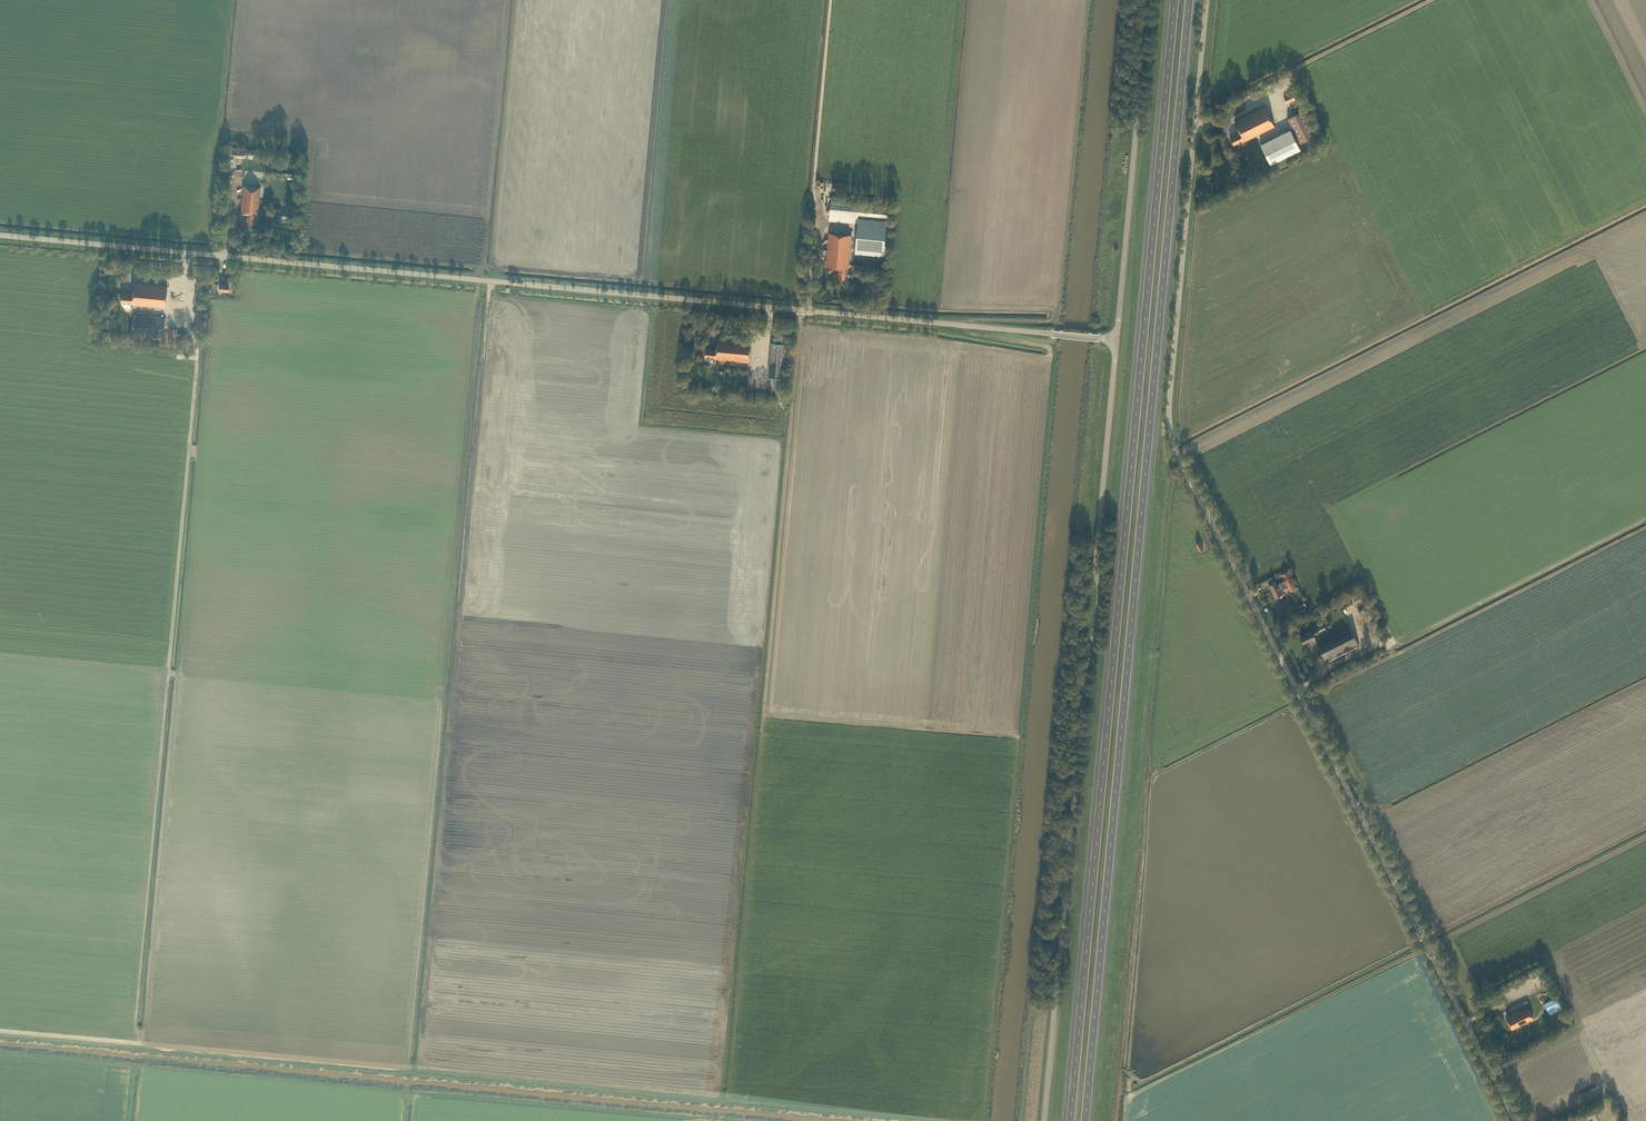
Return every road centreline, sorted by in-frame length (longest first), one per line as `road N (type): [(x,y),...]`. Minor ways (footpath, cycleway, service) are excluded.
road 1 (unclassified): [(1514,1120),(1173,444),(1170,396),(1206,0)]
road 2 (motorway): [(1085,1120),(1189,0)]
road 3 (motorway): [(1174,0),(1071,1120)]
road 4 (unclassified): [(1115,340),(0,235)]
road 5 (unclassified): [(1044,1120),(1086,652),(1101,586),(1096,564),(1115,340)]
road 6 (unclassified): [(1115,340),(1146,0)]

